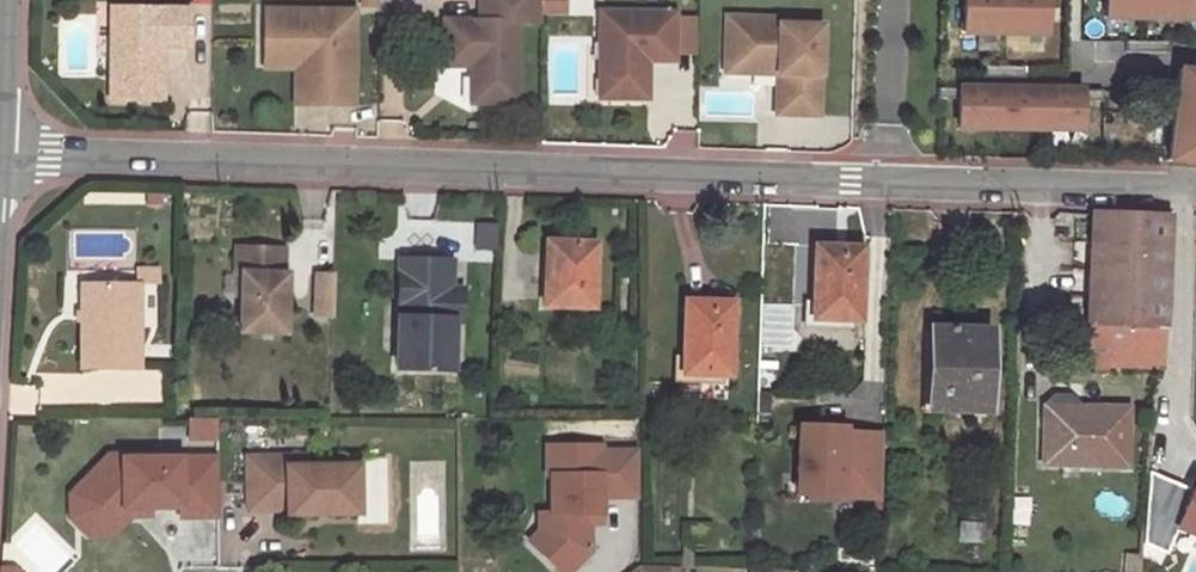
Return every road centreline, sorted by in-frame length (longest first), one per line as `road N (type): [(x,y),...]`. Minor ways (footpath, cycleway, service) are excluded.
road 1 (unclassified): [(0,154),(889,181)]
road 2 (unclassified): [(889,181),(1195,190)]
road 3 (residential): [(889,181),(895,0)]

